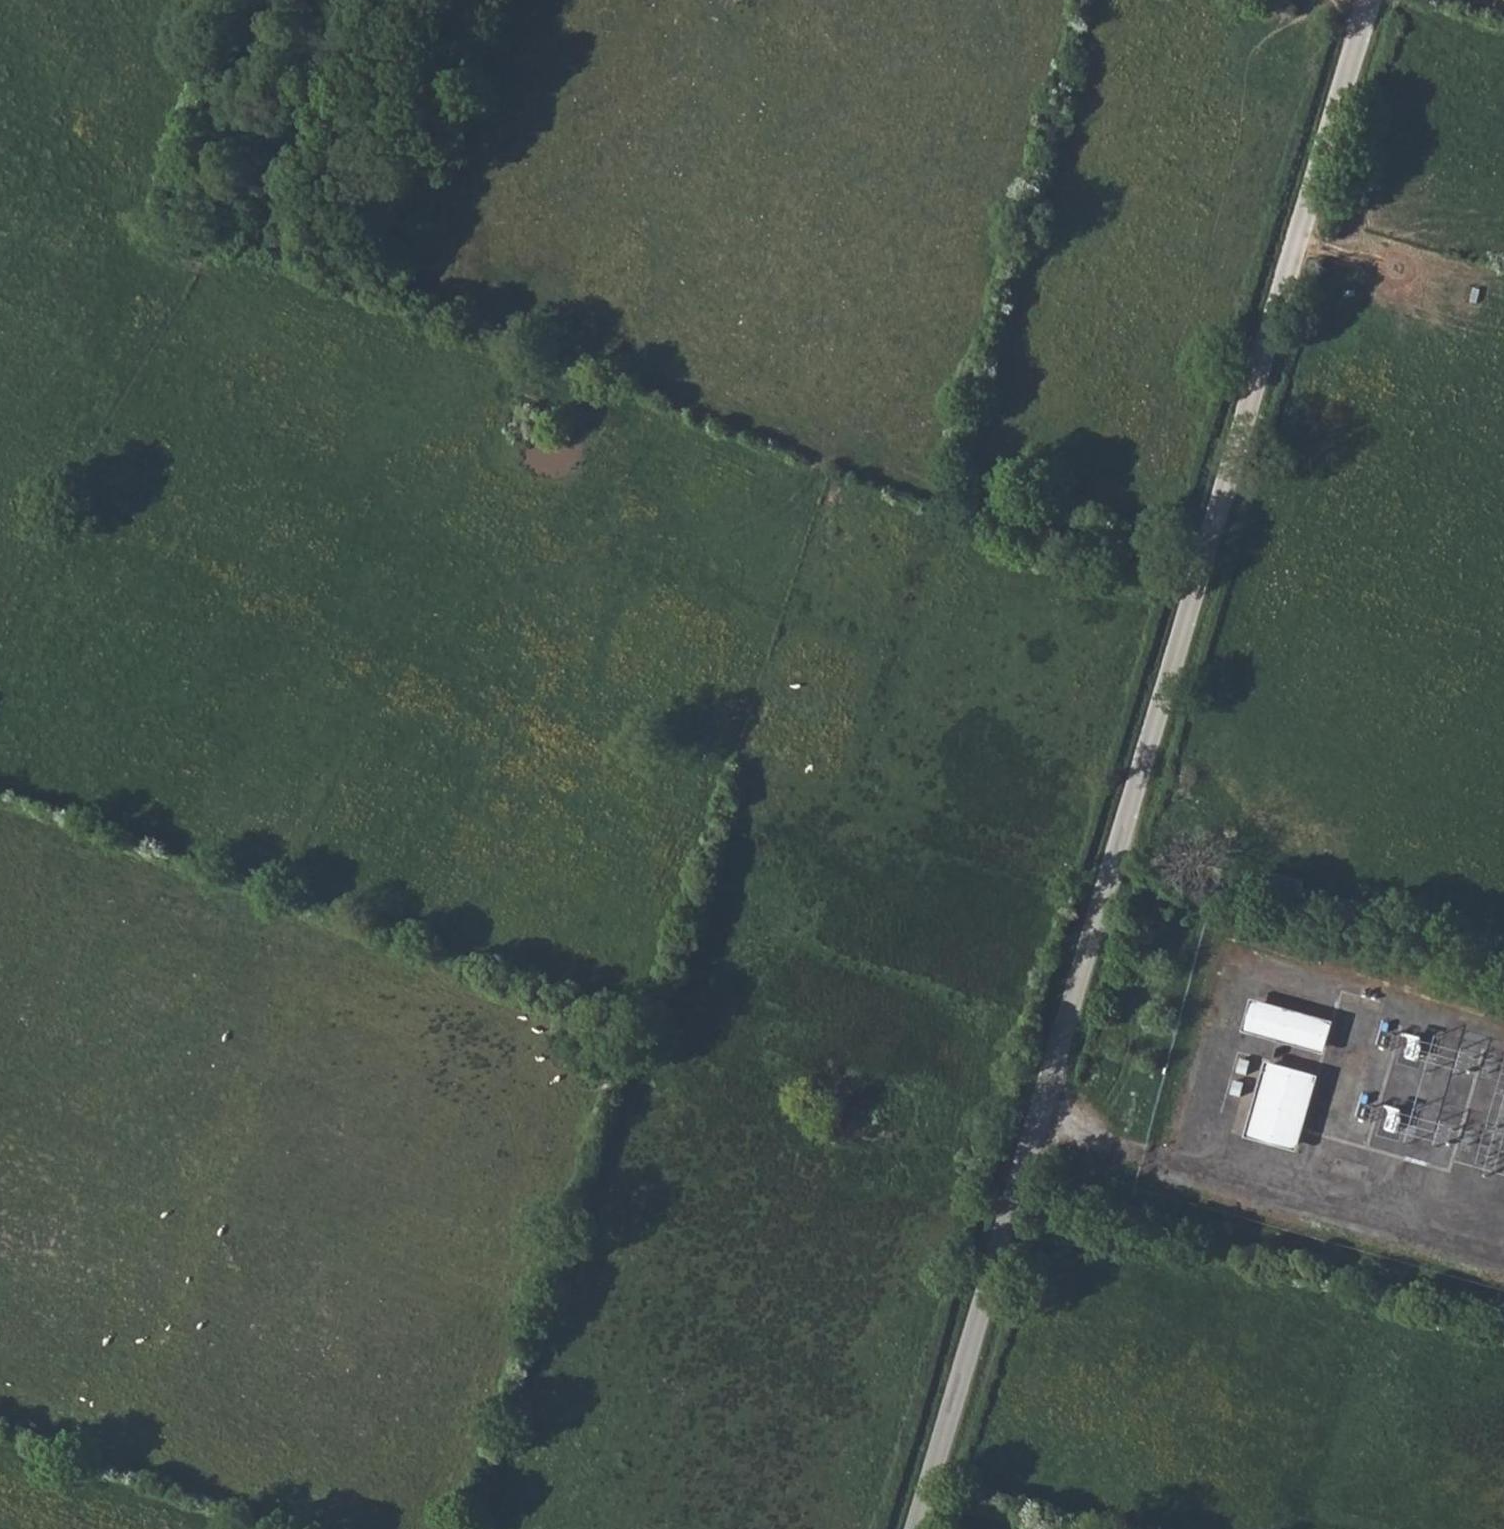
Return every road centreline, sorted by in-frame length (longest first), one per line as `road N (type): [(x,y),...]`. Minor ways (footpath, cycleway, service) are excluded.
road 1 (unclassified): [(913,1528),(1368,0)]

